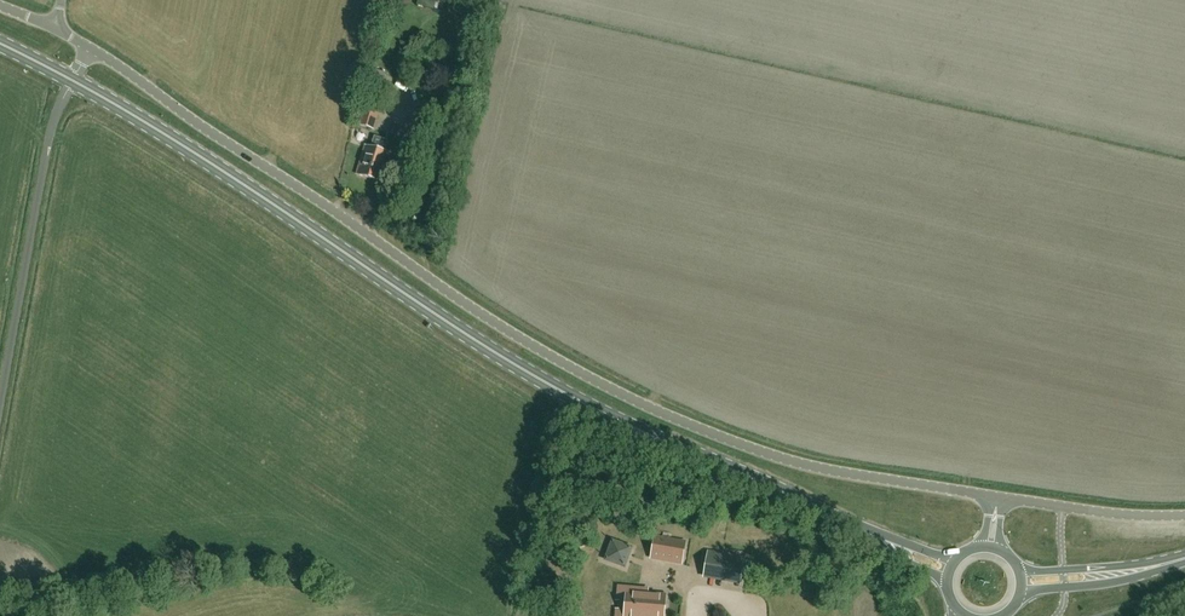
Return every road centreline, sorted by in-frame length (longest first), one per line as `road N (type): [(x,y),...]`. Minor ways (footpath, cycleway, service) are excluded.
road 1 (unclassified): [(998,497),(785,460),(626,398),(460,302),(88,51)]
road 2 (primary): [(951,571),(547,384),(73,81)]
road 3 (unclassified): [(0,407),(51,135),(73,81)]
road 4 (unclassified): [(1184,516),(1123,516),(998,497)]
road 5 (primary): [(1184,558),(1116,574),(1022,581)]

